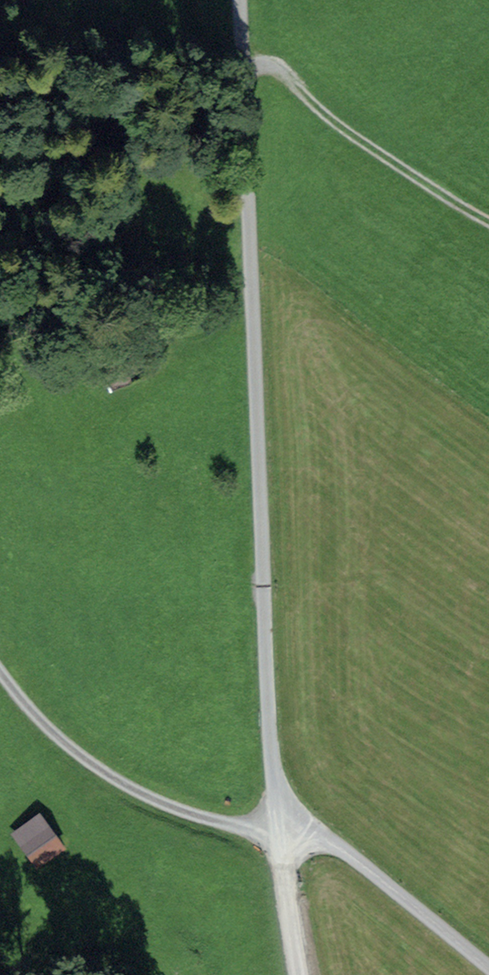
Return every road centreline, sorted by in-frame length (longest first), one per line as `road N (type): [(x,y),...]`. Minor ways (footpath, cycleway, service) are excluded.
road 1 (residential): [(236,0),(265,702),(277,828)]
road 2 (residential): [(277,828),(238,827),(137,793),(60,744),(0,677)]
road 3 (track): [(238,45),(345,132),(488,222)]
road 4 (residential): [(277,828),(351,856),(488,969)]
road 5 (residential): [(277,828),(296,974)]

